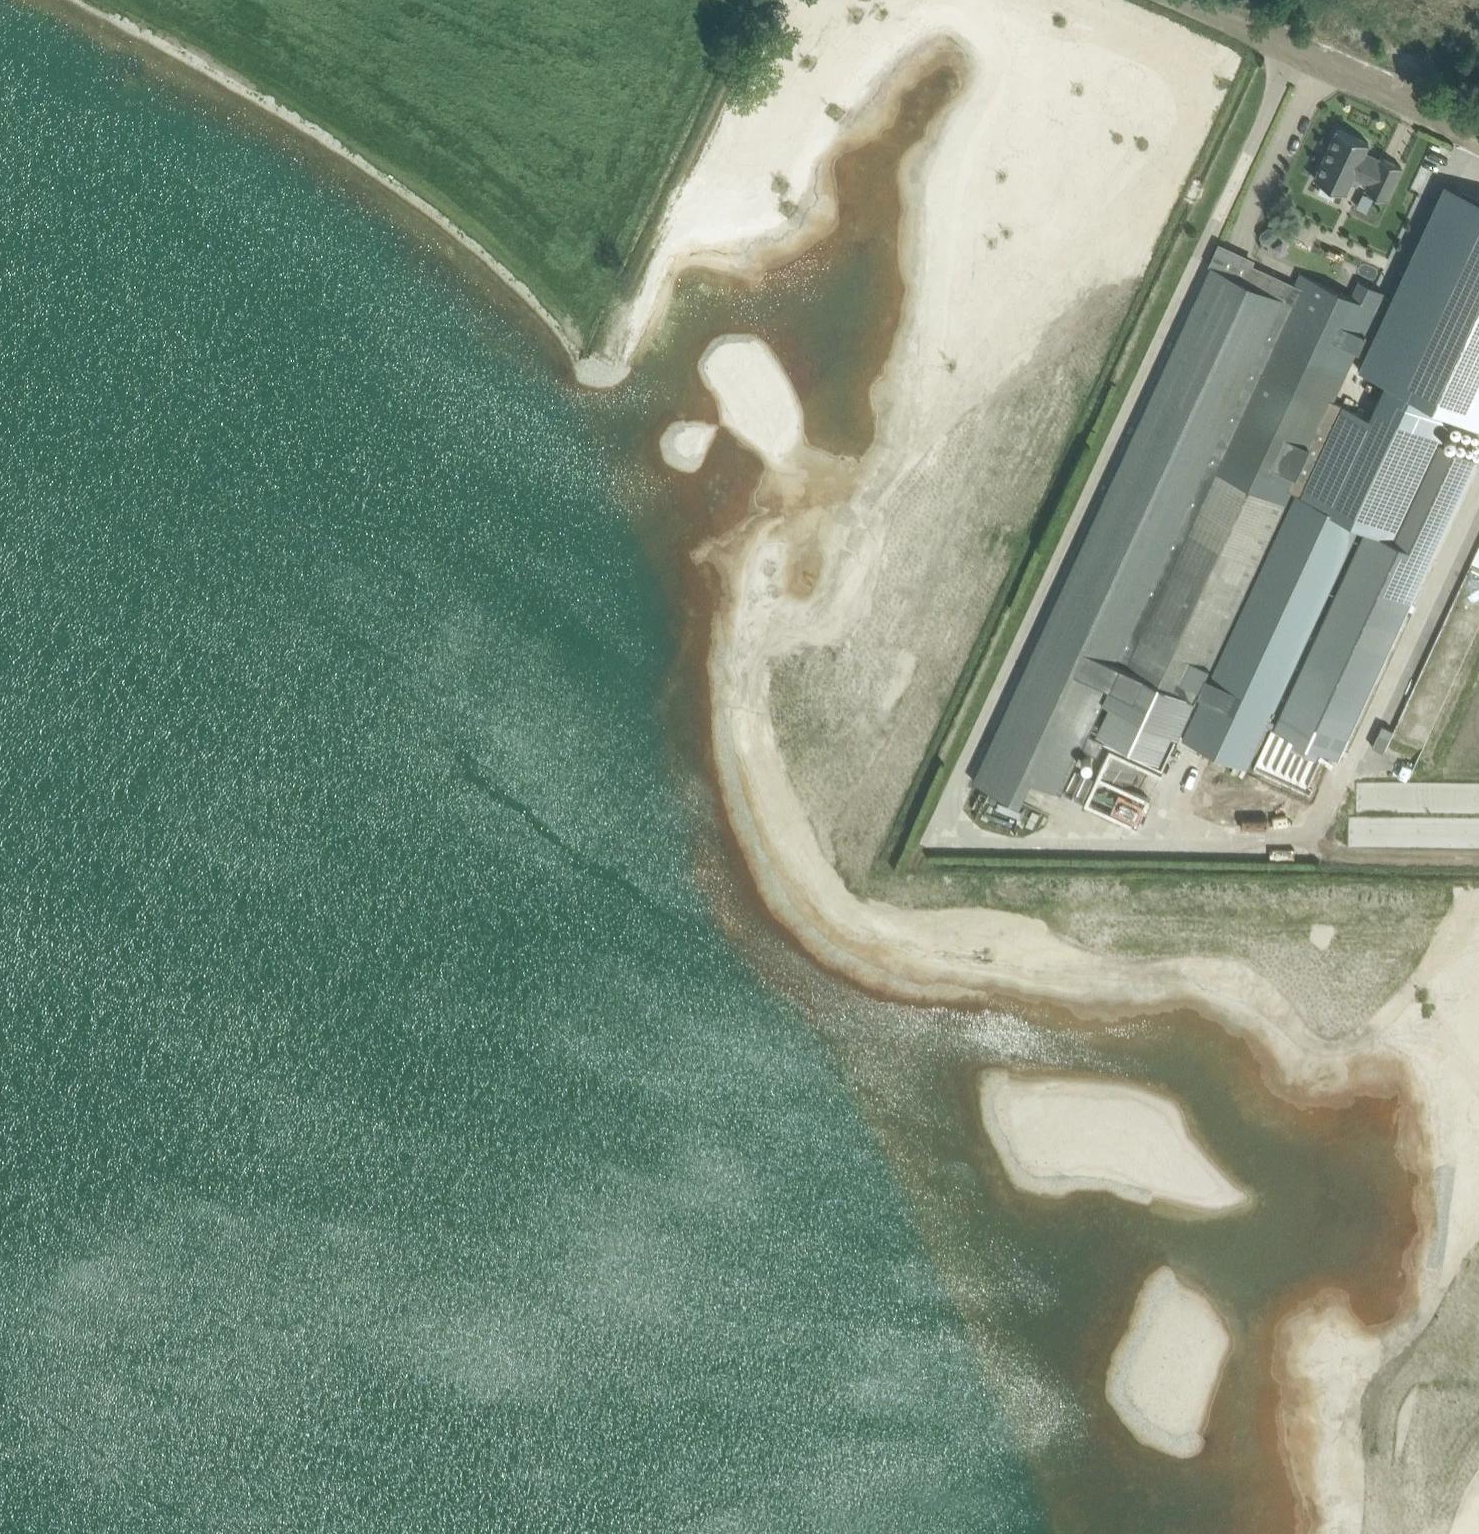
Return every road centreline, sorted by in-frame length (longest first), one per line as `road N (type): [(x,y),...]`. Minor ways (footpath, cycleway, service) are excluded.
road 1 (track): [(621,323),(770,0)]
road 2 (track): [(1183,0),(1478,133)]

